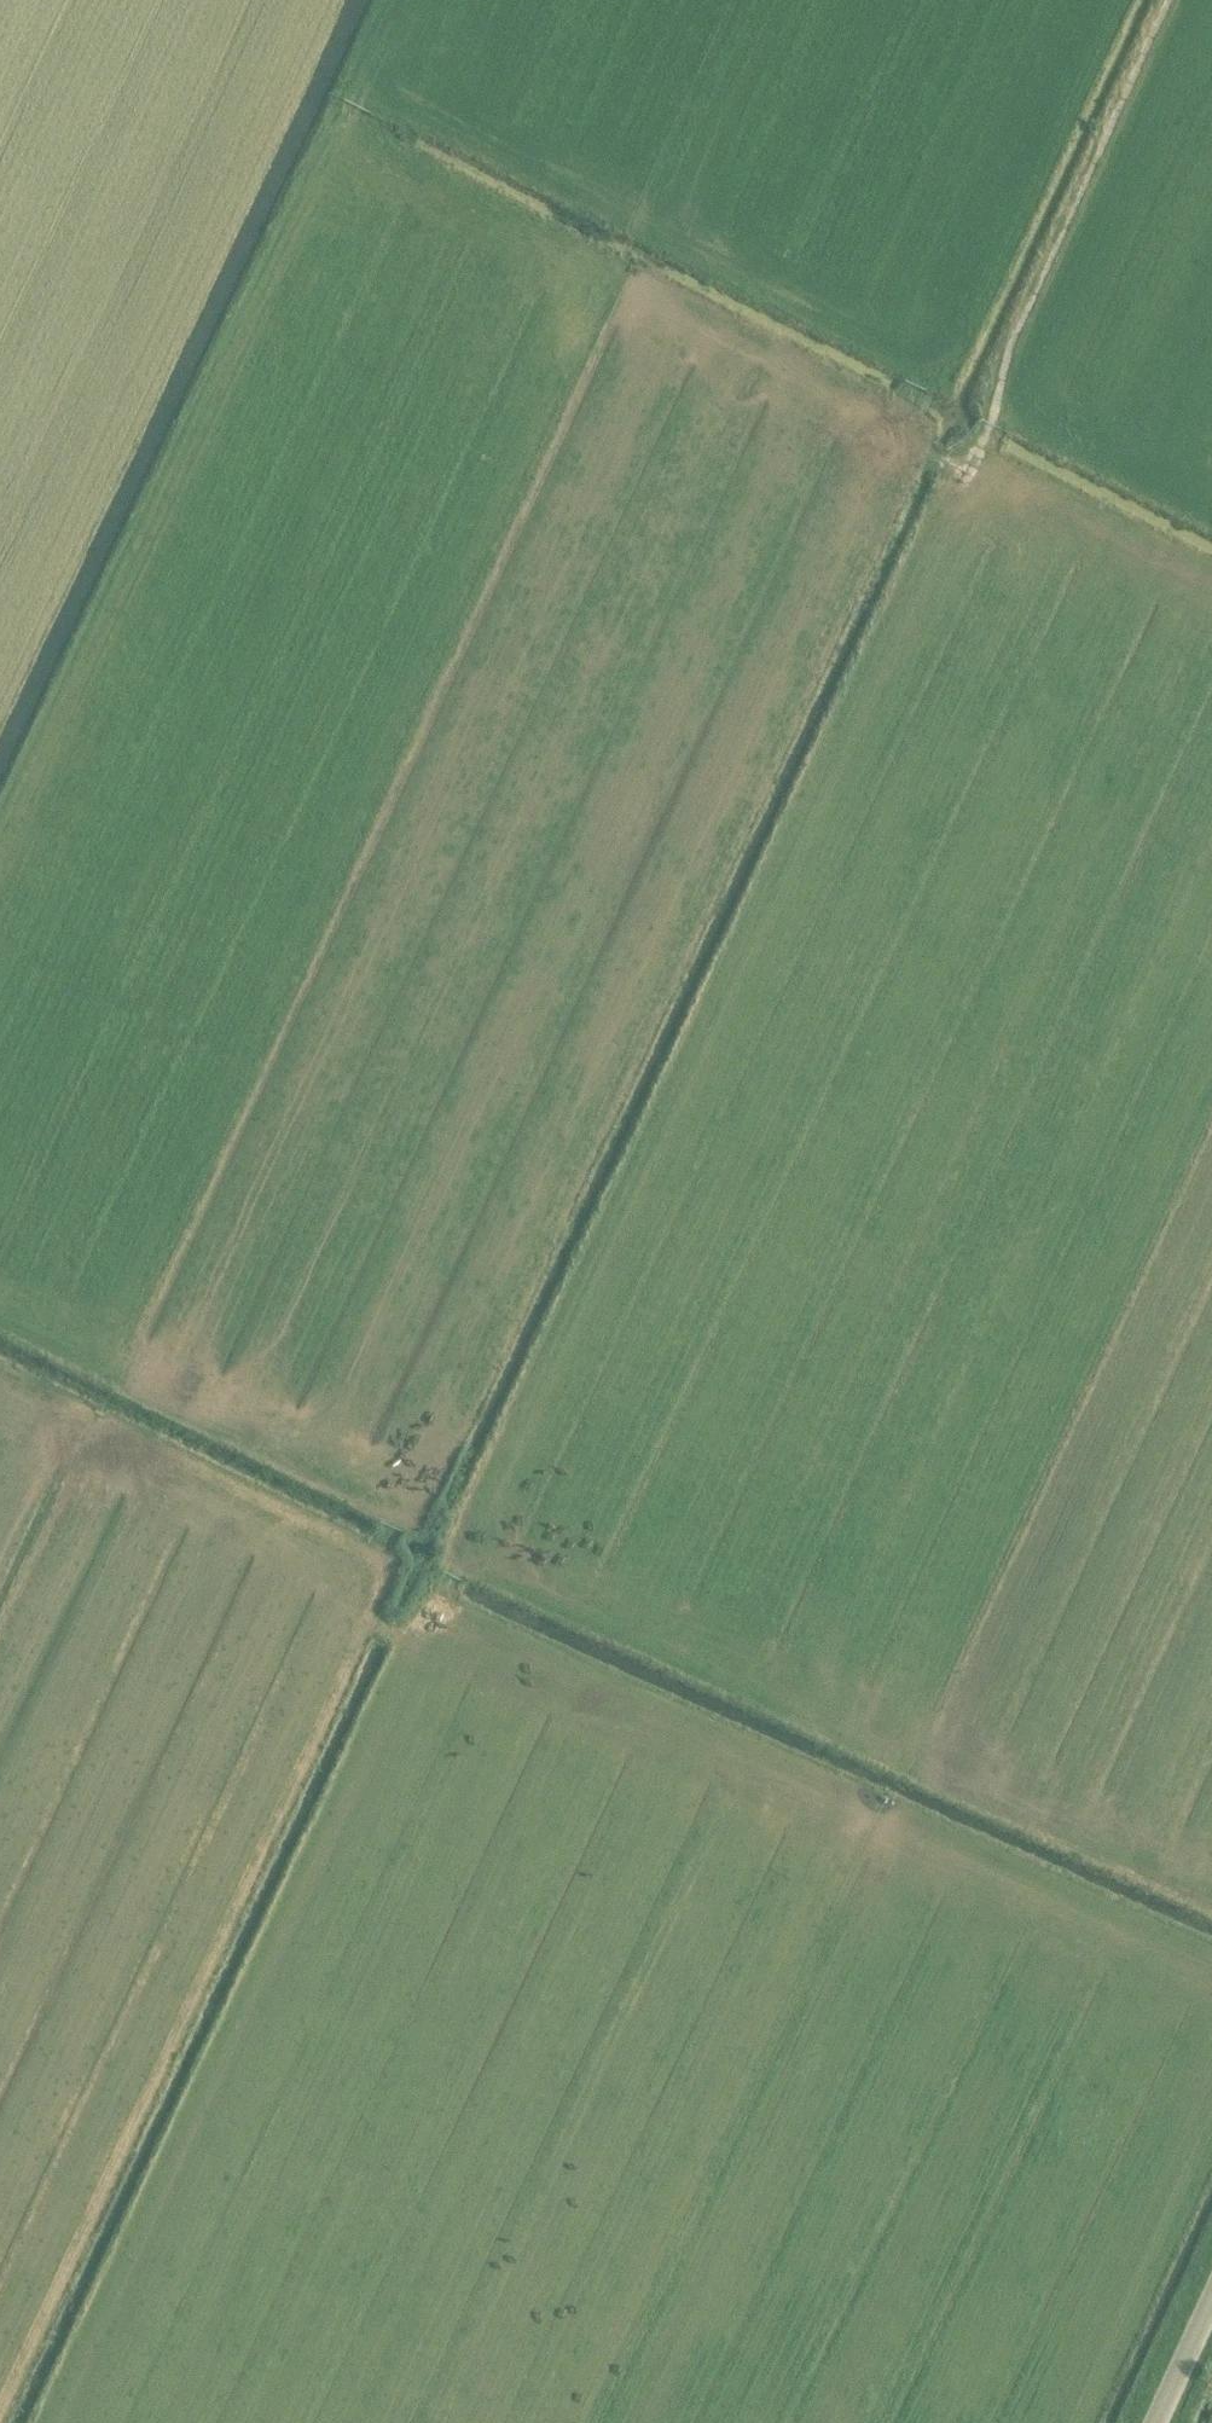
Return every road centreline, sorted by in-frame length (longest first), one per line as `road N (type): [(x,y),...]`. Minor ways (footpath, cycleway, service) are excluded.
road 1 (unclassified): [(1152,2422),(1211,2295)]

